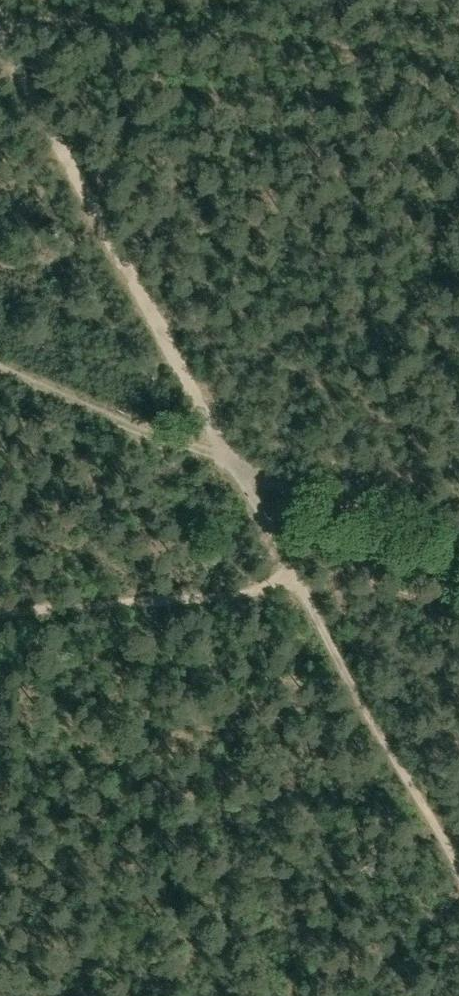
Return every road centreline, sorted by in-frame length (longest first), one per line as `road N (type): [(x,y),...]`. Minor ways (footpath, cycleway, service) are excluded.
road 1 (track): [(0,34),(233,463)]
road 2 (track): [(458,867),(298,580)]
road 3 (track): [(0,612),(233,595),(298,580)]
road 4 (track): [(233,463),(0,370)]
road 5 (track): [(233,463),(458,558)]
road 6 (track): [(298,580),(233,463)]

